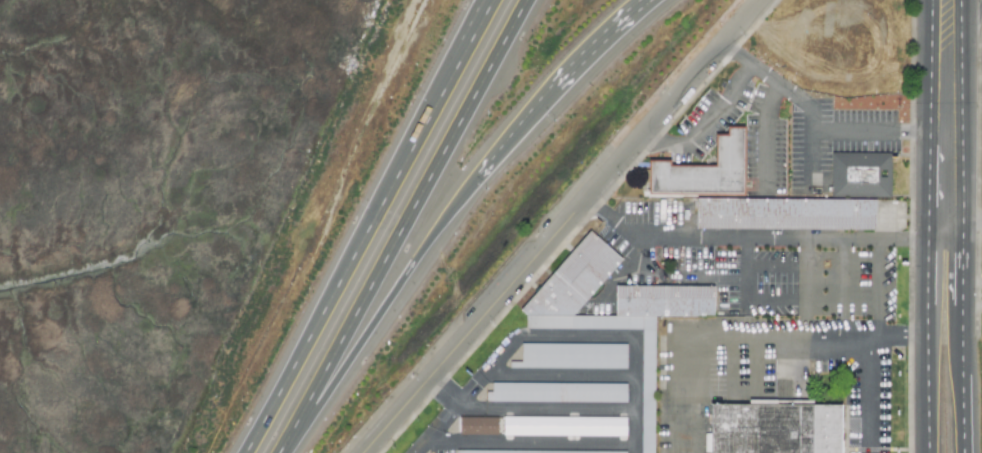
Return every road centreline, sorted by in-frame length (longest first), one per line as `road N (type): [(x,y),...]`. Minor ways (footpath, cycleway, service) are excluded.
road 1 (residential): [(361,452),(759,0)]
road 2 (motorway): [(491,0),(244,452)]
road 3 (motorway): [(279,452),(525,0)]
road 4 (primary): [(931,0),(928,452)]
road 5 (primary): [(965,452),(961,37)]
road 6 (motorway): [(283,452),(478,175)]
road 7 (motorway): [(556,84),(643,0)]

